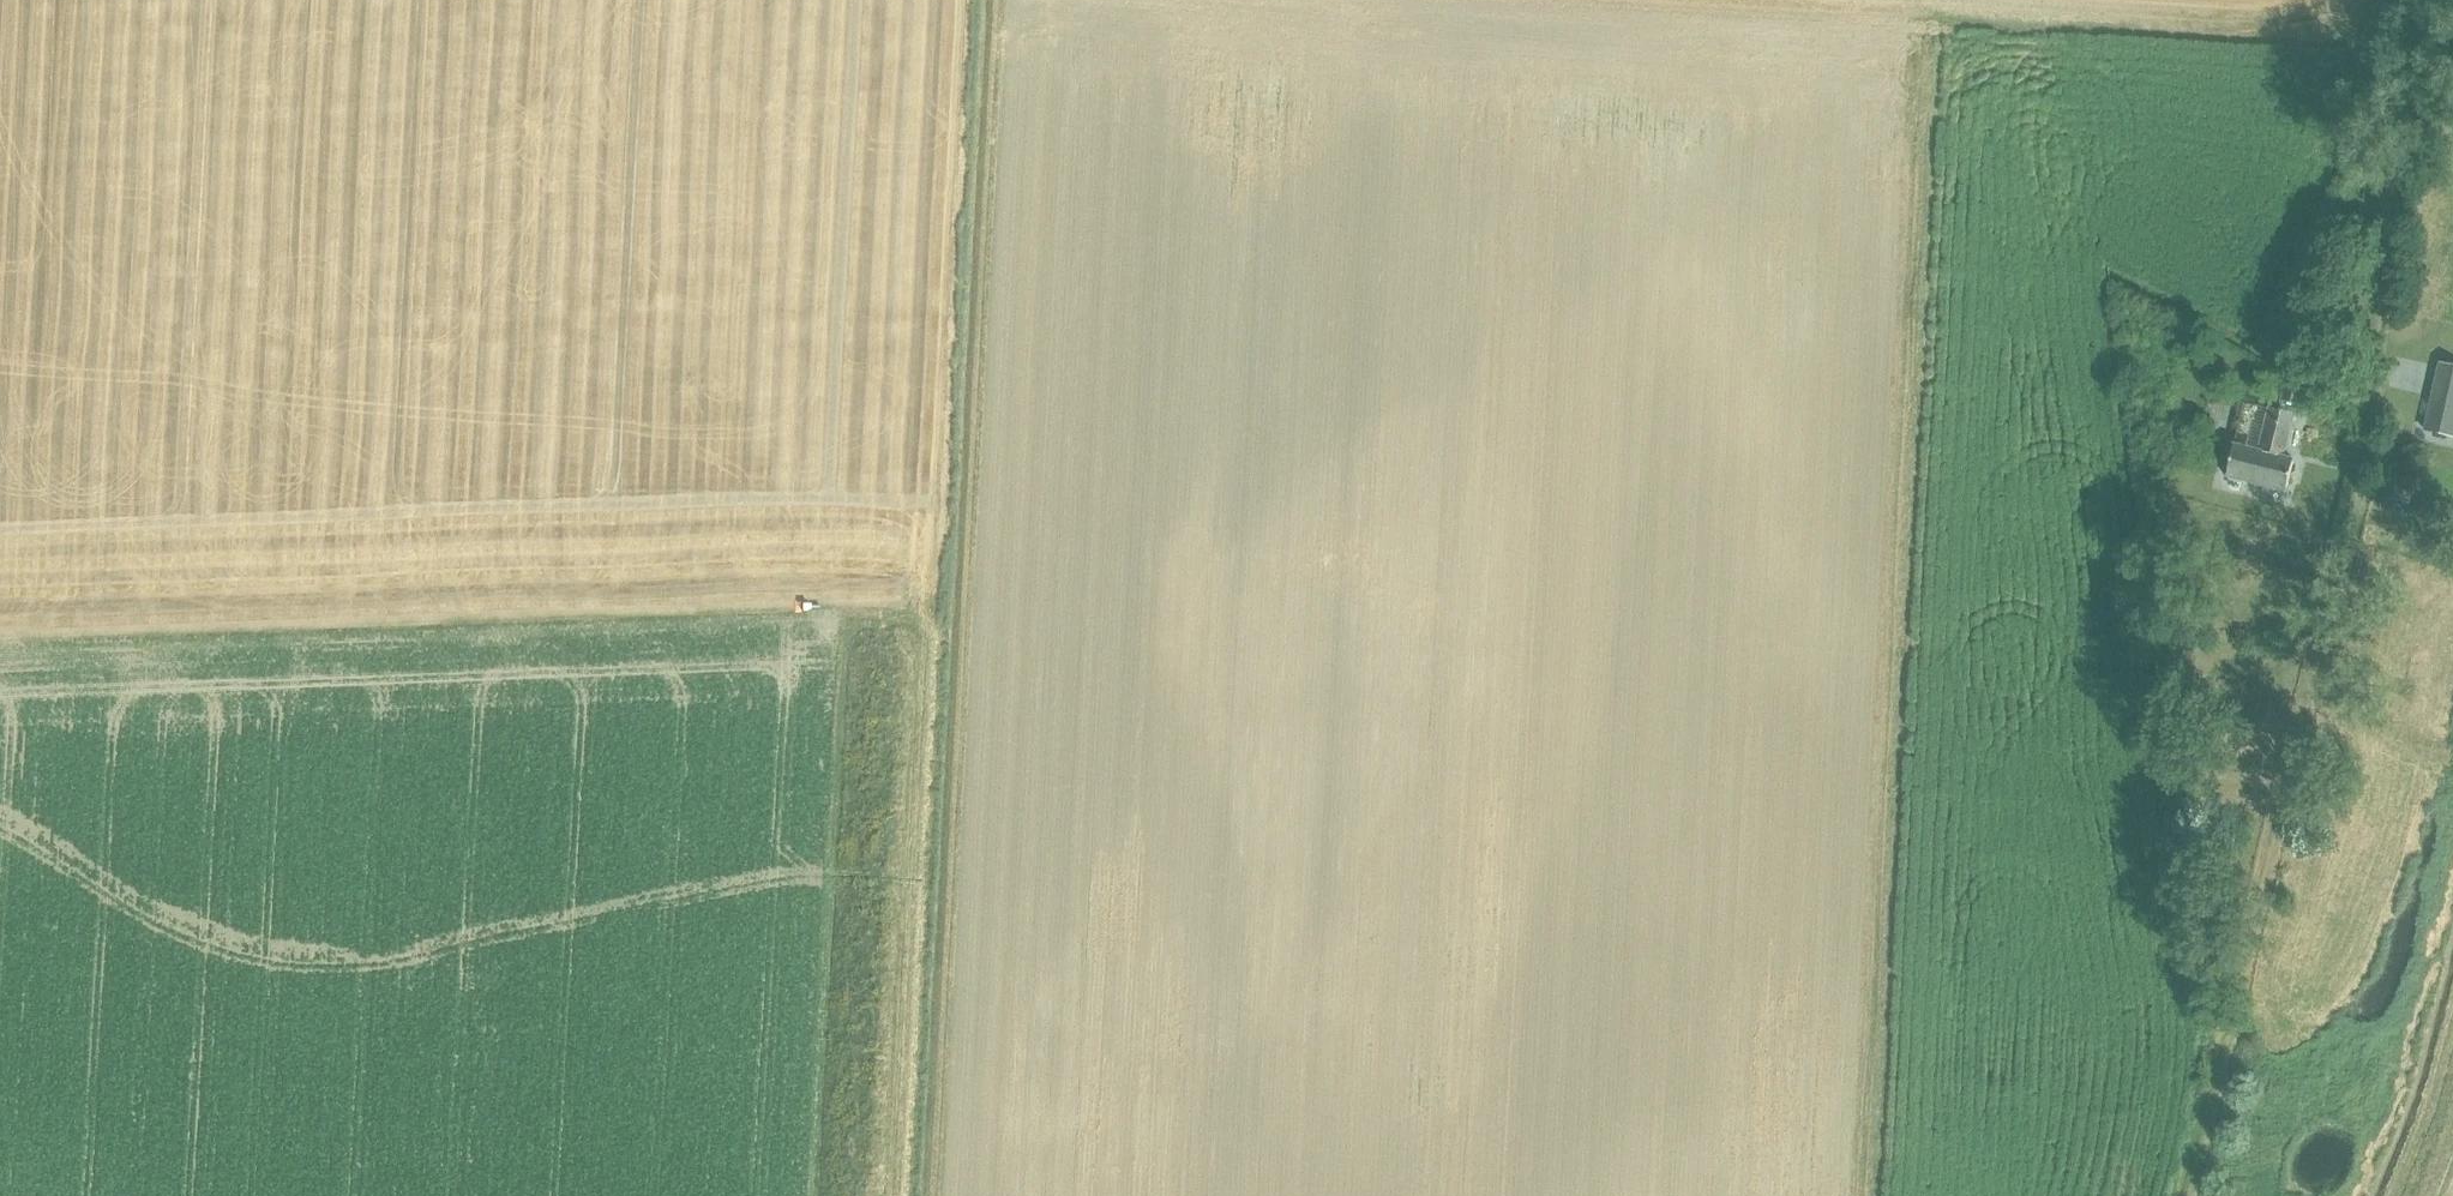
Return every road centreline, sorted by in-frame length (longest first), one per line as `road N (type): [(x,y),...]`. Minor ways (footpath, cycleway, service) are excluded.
road 1 (track): [(2185,1195),(2365,426),(2410,135),(2452,35)]

